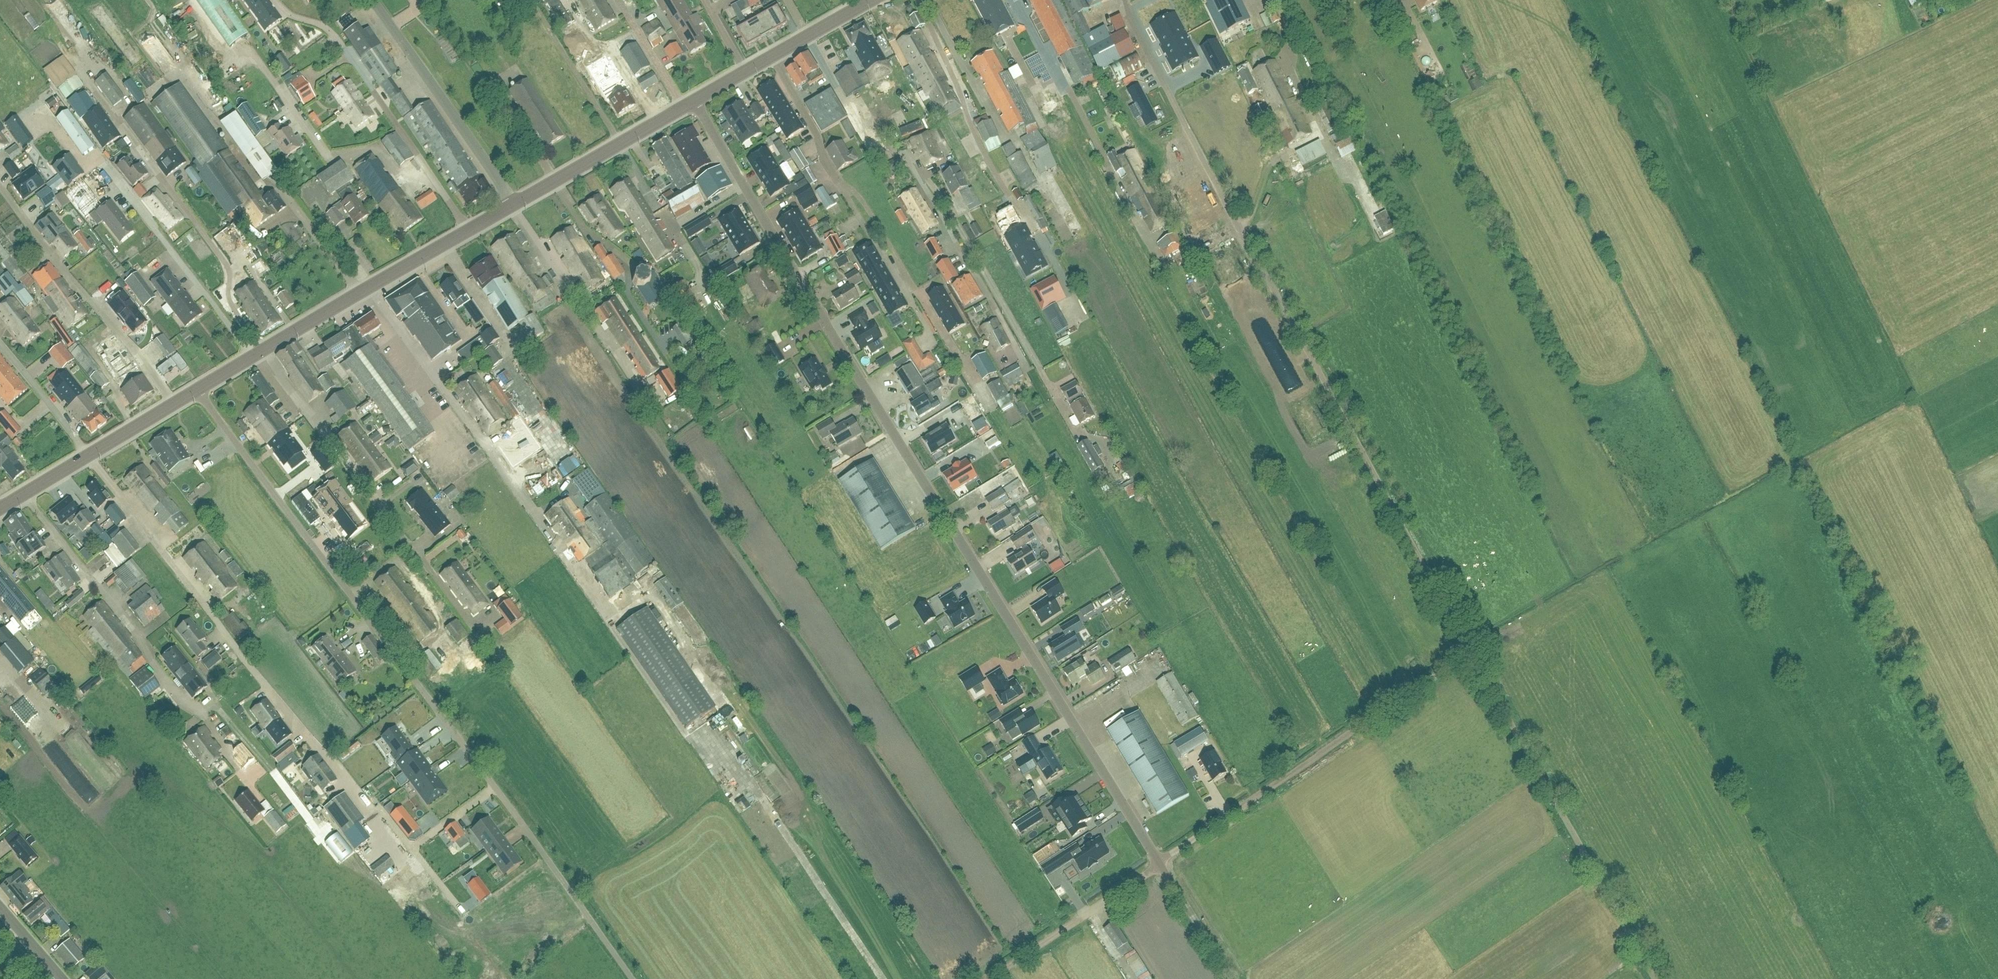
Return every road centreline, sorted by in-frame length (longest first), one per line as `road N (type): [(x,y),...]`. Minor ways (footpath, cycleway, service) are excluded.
road 1 (unclassified): [(1655,978),(1241,235),(1125,0)]
road 2 (unclassified): [(1159,864),(693,101)]
road 3 (unclassified): [(631,978),(197,390)]
road 4 (tertiary): [(197,390),(514,204)]
road 5 (track): [(704,750),(769,810),(883,978)]
road 6 (track): [(1470,652),(1254,799)]
road 7 (tertiary): [(514,204),(373,0)]
road 8 (tertiary): [(0,508),(197,390)]
road 9 (tertiary): [(693,101),(875,0)]
road 10 (tertiary): [(514,204),(693,101)]
road 11 (unclassified): [(1231,978),(1159,864)]

